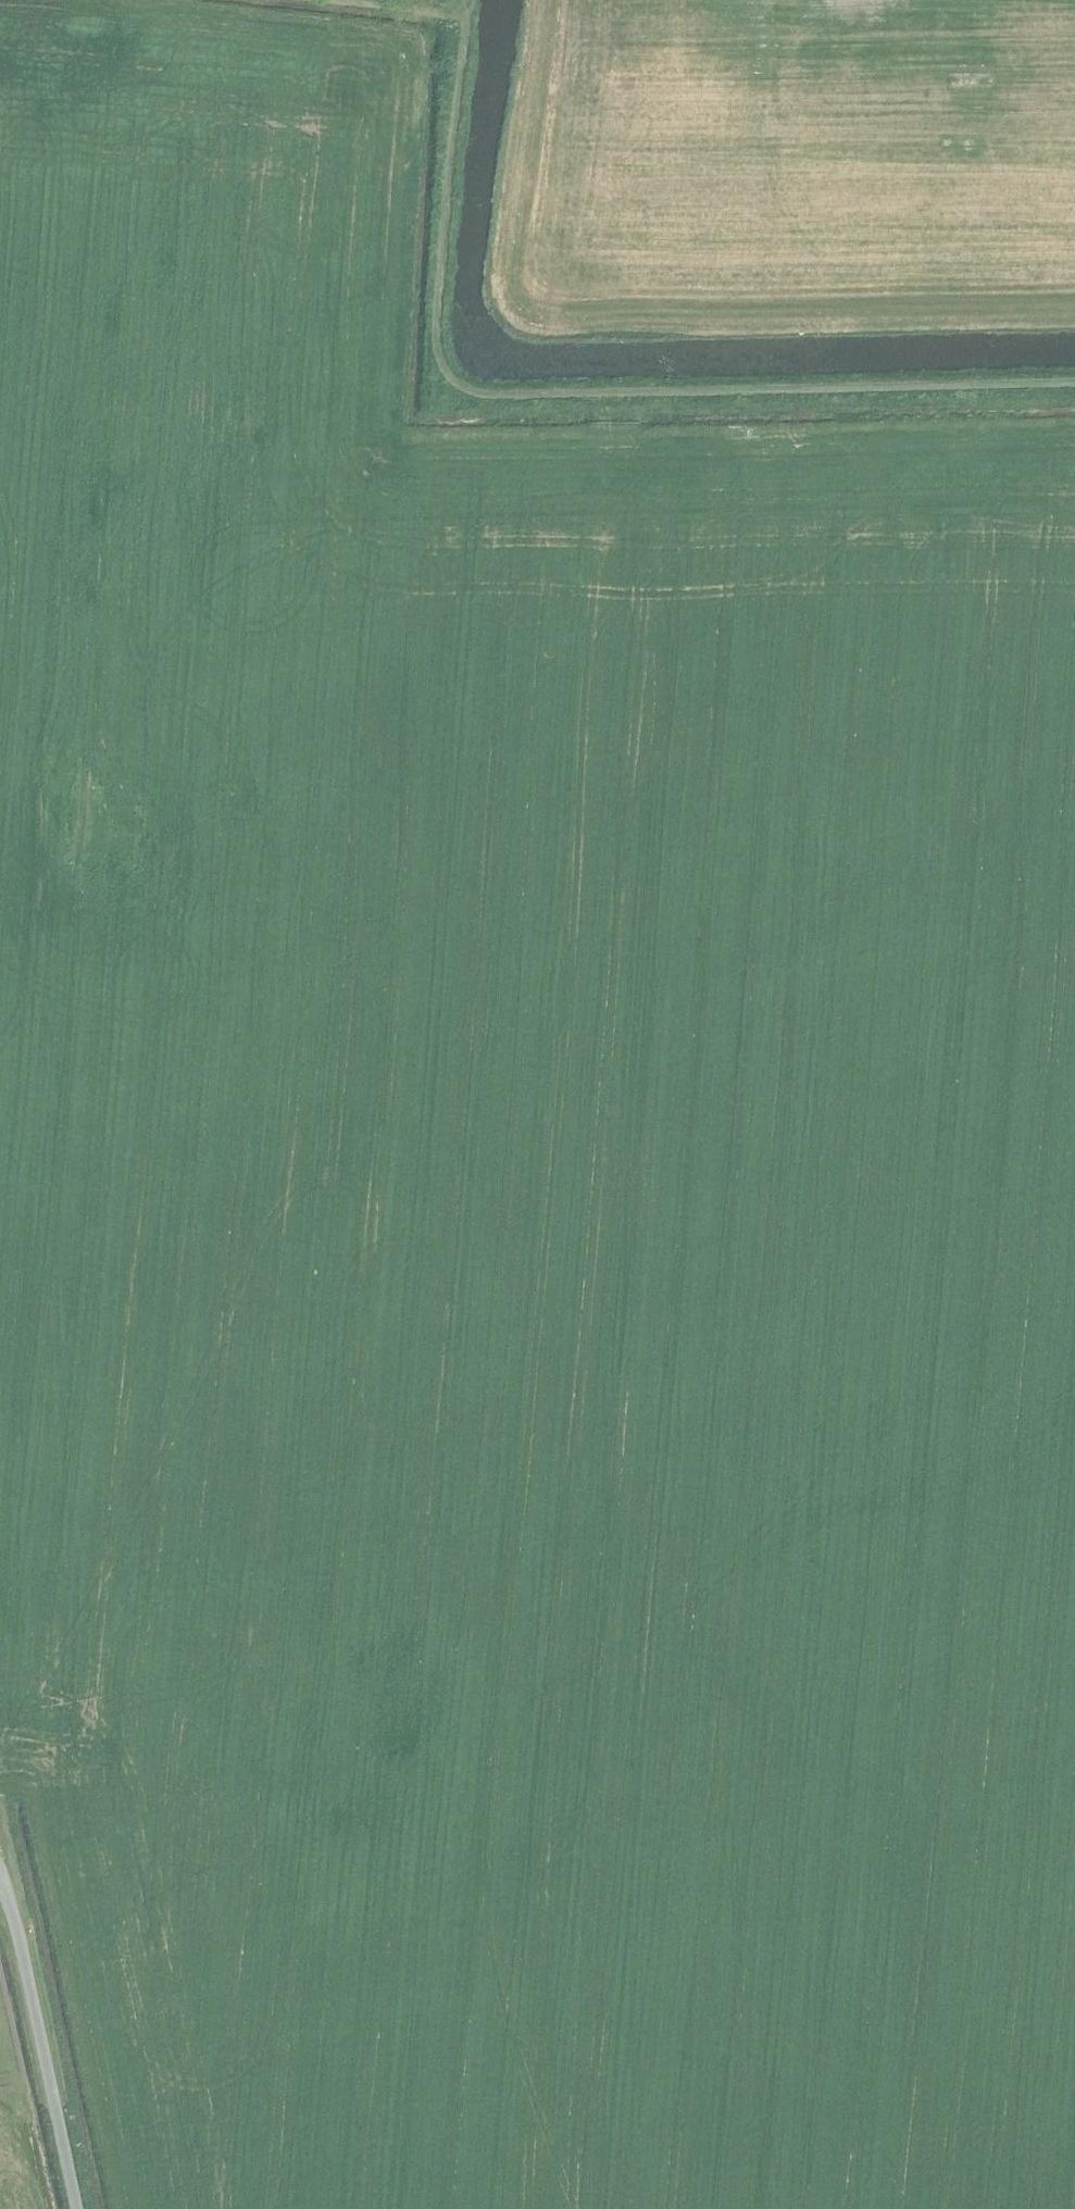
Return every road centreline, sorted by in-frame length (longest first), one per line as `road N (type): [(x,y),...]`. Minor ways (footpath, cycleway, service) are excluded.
road 1 (unclassified): [(76,2208),(0,1883)]

